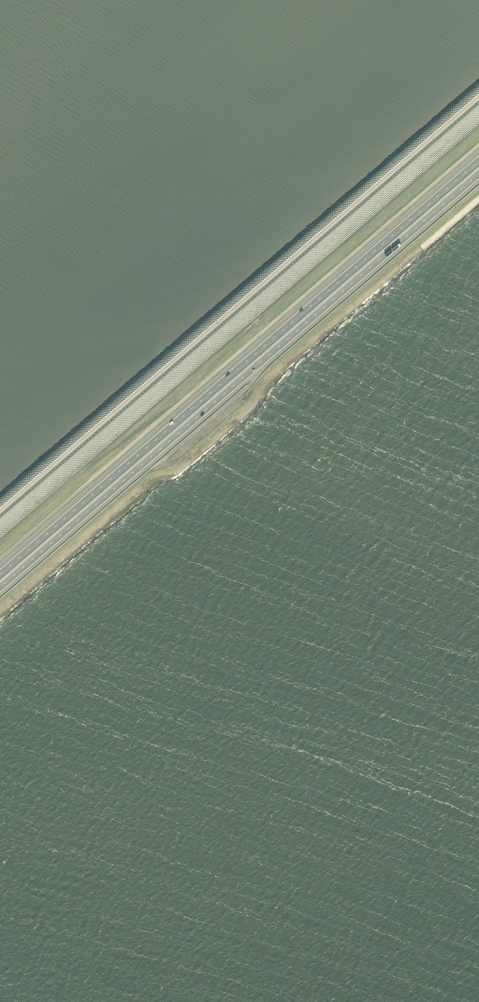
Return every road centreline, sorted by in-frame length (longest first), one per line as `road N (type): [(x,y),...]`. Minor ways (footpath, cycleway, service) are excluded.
road 1 (motorway): [(478,161),(0,575)]
road 2 (motorway): [(0,588),(478,174)]

